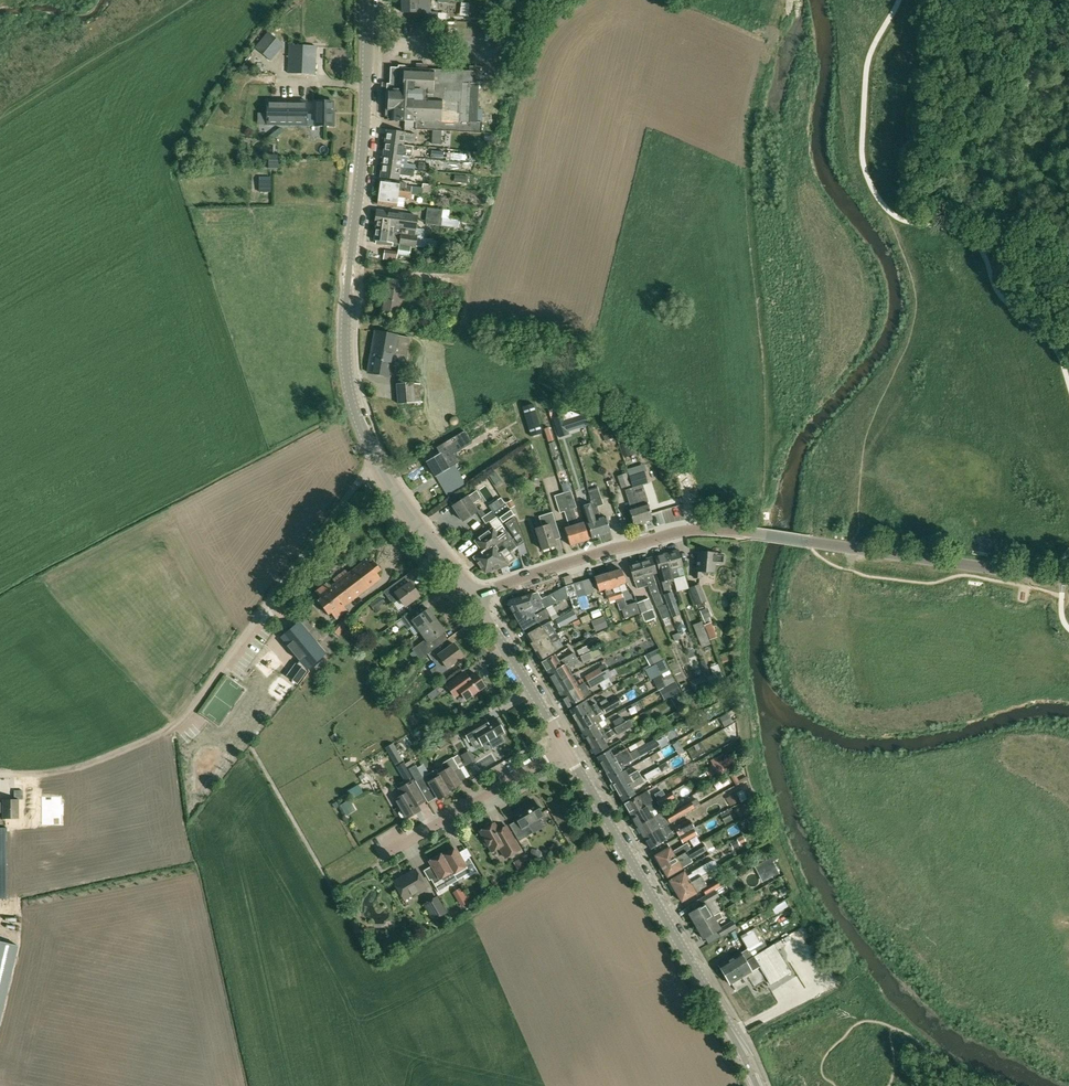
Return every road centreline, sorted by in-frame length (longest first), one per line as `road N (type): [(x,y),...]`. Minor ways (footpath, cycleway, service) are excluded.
road 1 (tertiary): [(474,595),(374,455),(345,368),(369,0)]
road 2 (tertiary): [(756,1085),(737,1040),(567,750)]
road 3 (tertiary): [(1068,580),(752,532)]
road 4 (tertiary): [(474,595),(676,532),(752,532)]
road 5 (residential): [(567,750),(381,856)]
road 6 (tertiary): [(567,750),(474,595)]

